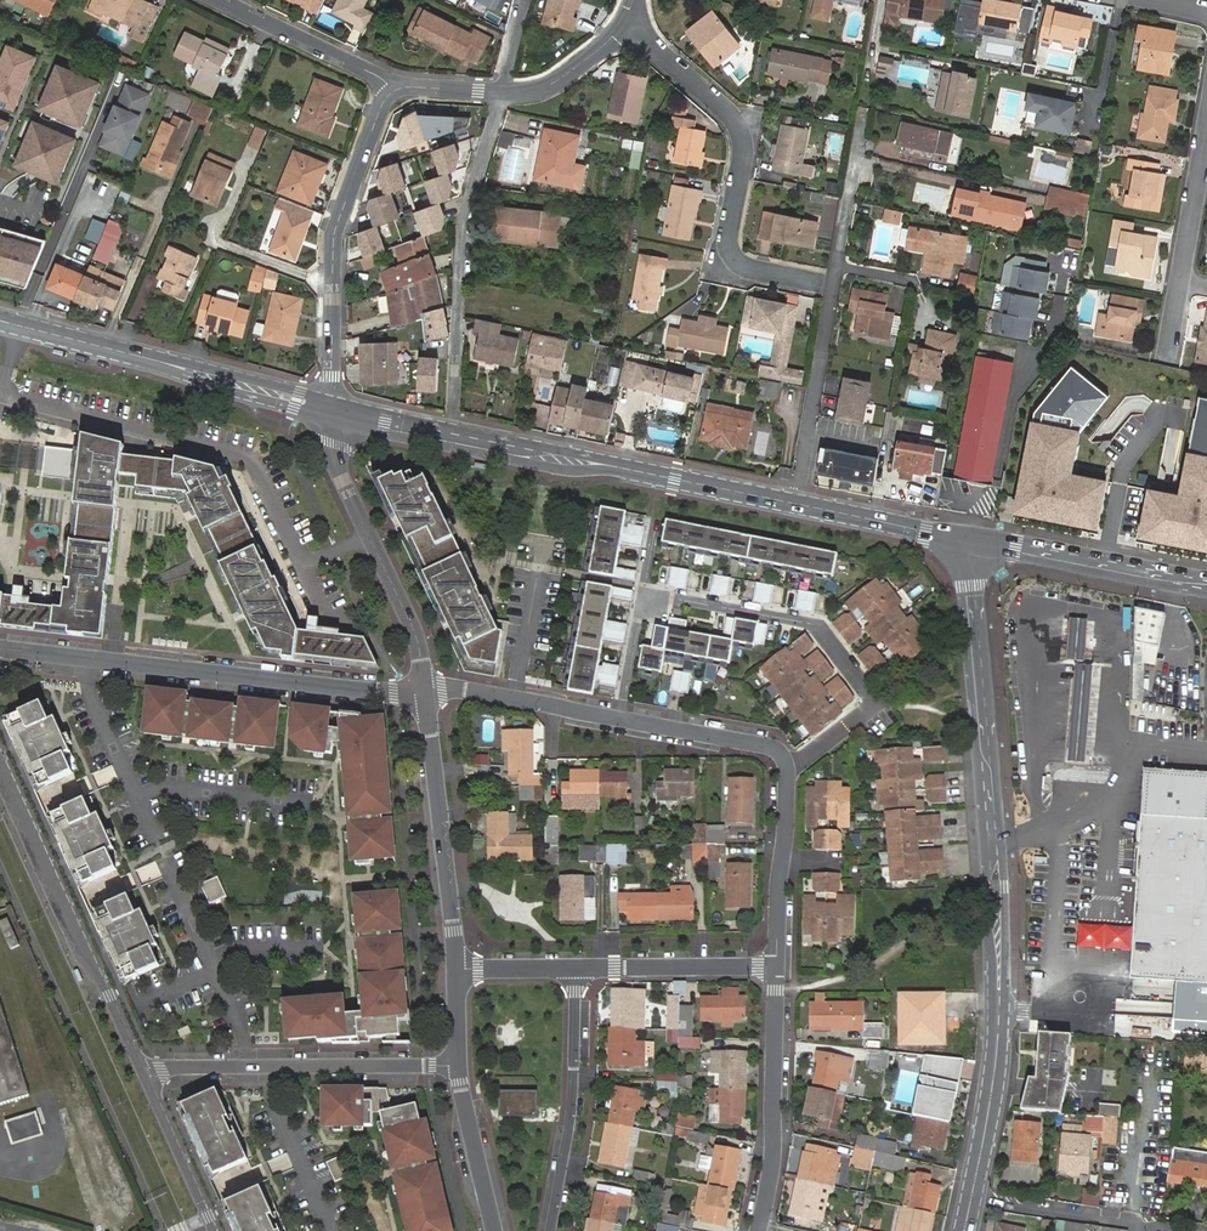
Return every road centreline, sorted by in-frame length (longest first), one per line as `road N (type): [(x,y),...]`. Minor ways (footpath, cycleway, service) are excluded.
road 1 (tertiary): [(972,1196),(995,1087),(1000,1010),(996,839),(971,539)]
road 2 (residential): [(424,690),(468,689),(779,751),(790,773),(780,969)]
road 3 (secondary): [(453,436),(971,539)]
road 4 (residential): [(424,690),(0,648)]
road 5 (residential): [(626,24),(741,127),(744,151),(727,237),(731,259),(814,281)]
road 6 (residential): [(453,436),(470,196),(501,92)]
road 7 (secondary): [(0,321),(330,409)]
road 8 (residential): [(390,80),(336,228),(330,409)]
road 9 (tertiary): [(0,767),(141,1069)]
road 10 (residential): [(457,1065),(141,1069)]
road 11 (residential): [(424,690),(415,636),(328,444),(330,409)]
road 12 (residential): [(456,969),(424,690)]
road 13 (residential): [(780,969),(773,1166),(758,1230)]
road 14 (residential): [(551,1230),(570,1123),(577,969)]
road 15 (secondary): [(971,539),(1206,586)]
road 16 (residential): [(1206,115),(1170,349)]
road 17 (residential): [(577,969),(780,969)]
road 18 (residential): [(390,80),(221,0)]
road 19 (tertiary): [(141,1069),(213,1230)]
road 20 (residential): [(972,1196),(1139,1224),(1139,1230)]
road 21 (residential): [(495,1230),(457,1065)]
road 22 (residential): [(626,24),(546,87),(501,92)]
road 23 (secondary): [(330,409),(453,436)]
road 24 (residential): [(456,969),(577,969)]

